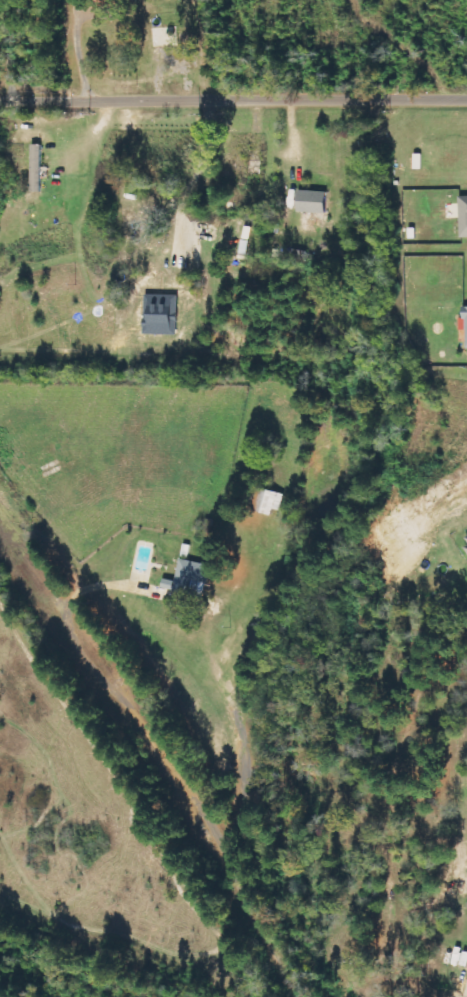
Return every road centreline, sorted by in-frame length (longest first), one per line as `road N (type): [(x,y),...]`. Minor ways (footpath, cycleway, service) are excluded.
road 1 (residential): [(466,99),(0,103)]

